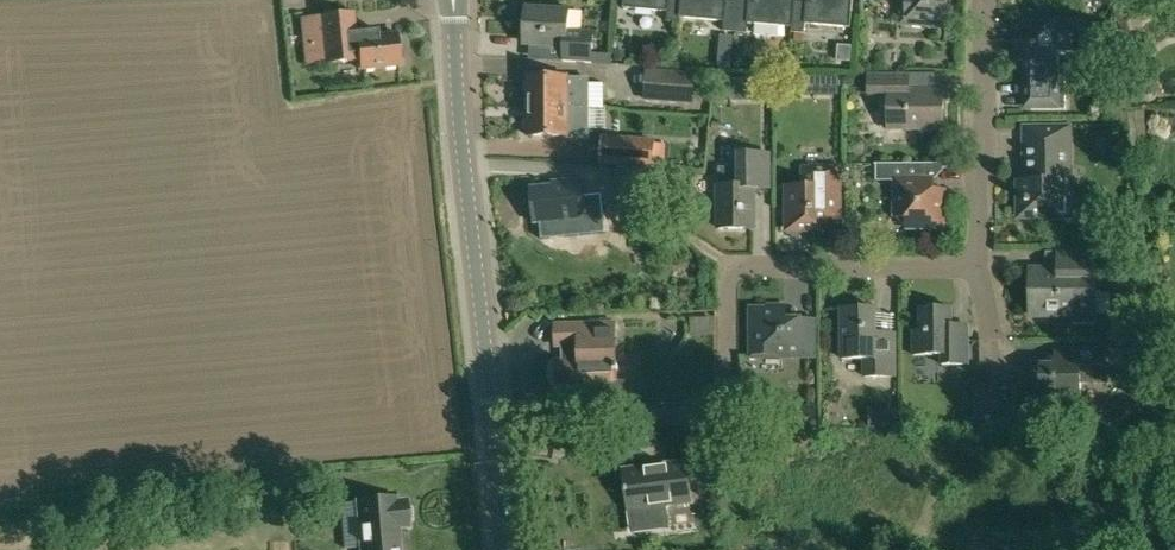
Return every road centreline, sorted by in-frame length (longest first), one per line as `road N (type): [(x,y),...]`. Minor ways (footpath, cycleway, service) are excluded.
road 1 (residential): [(494,419),(721,415),(728,276),(744,265),(977,263)]
road 2 (tertiary): [(494,419),(452,0)]
road 3 (residential): [(977,263),(983,0)]
road 4 (residential): [(996,426),(994,343),(977,263)]
road 5 (tertiary): [(506,549),(494,419)]

